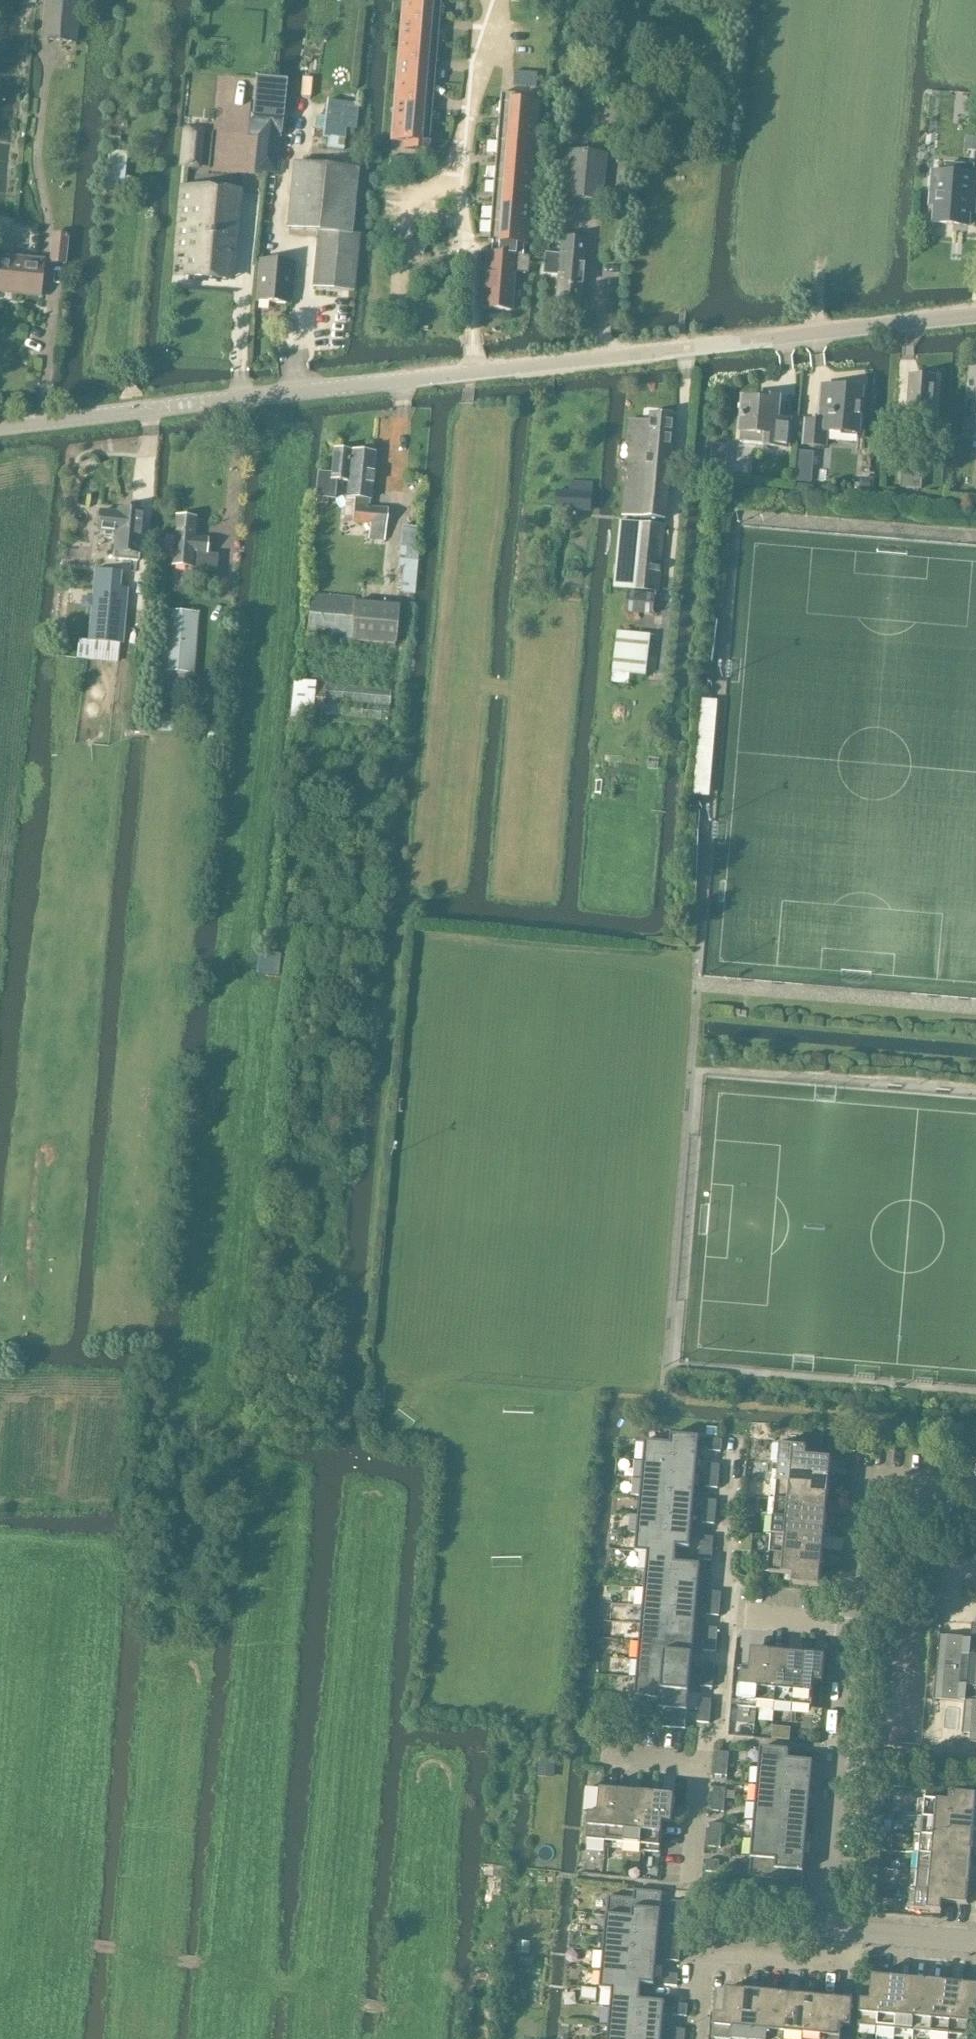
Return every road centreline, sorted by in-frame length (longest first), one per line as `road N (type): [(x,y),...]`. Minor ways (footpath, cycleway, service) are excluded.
road 1 (unclassified): [(0,428),(975,316)]
road 2 (residential): [(710,1954),(692,1928),(728,1617)]
road 3 (residential): [(855,1927),(833,1917),(826,1899),(845,1626)]
road 4 (residential): [(845,1626),(856,1483),(975,1492)]
road 5 (residential): [(728,1617),(731,1577),(721,1557),(730,1448)]
road 6 (residential): [(710,1954),(828,1963),(855,1927)]
road 7 (residential): [(975,1938),(855,1927)]

